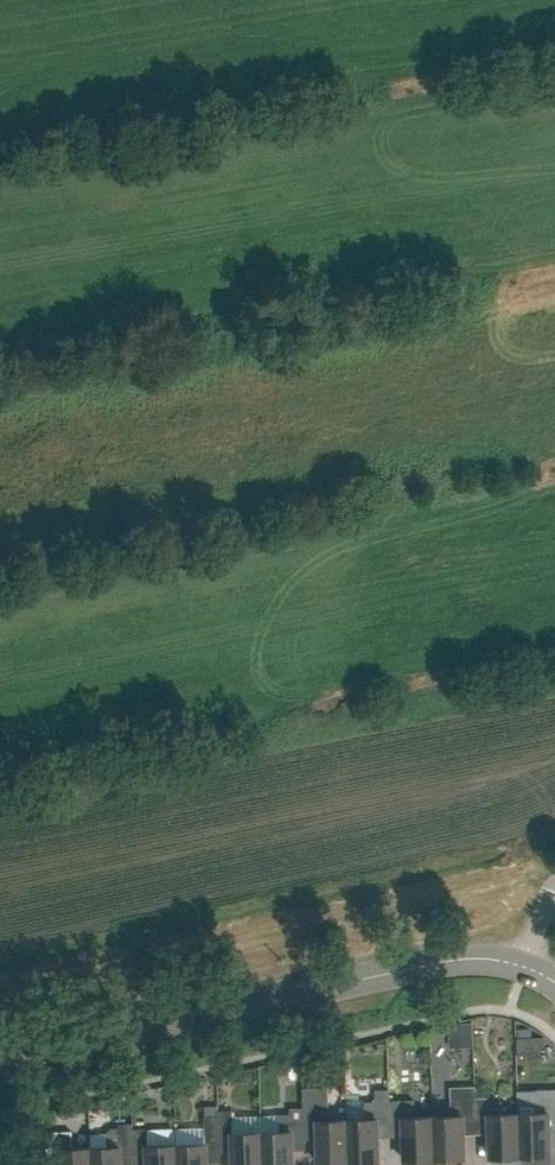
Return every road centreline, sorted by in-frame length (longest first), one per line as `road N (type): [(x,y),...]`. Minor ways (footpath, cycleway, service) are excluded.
road 1 (tertiary): [(0,1060),(466,960),(525,967)]

